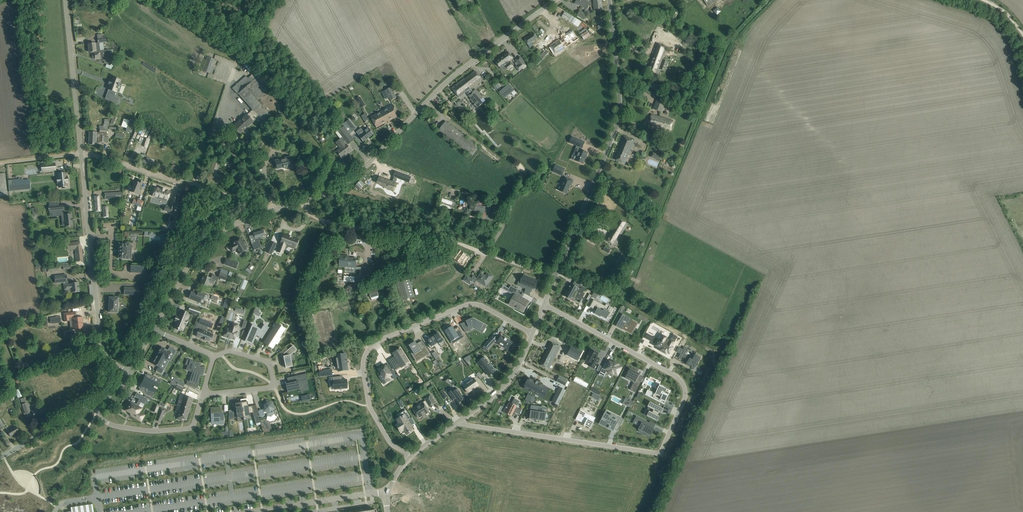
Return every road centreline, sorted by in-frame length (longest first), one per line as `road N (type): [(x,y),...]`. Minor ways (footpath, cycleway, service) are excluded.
road 1 (residential): [(455,423),(660,453),(685,398),(681,380),(544,304)]
road 2 (unclassified): [(304,202),(351,180),(454,75),(556,0)]
road 3 (residential): [(410,457),(390,443),(369,405),(367,353),(468,305),(532,333)]
road 4 (unclassified): [(609,0),(620,111),(555,276)]
road 5 (unclassified): [(304,202),(326,222),(441,237),(555,276)]
road 6 (unclassified): [(130,372),(101,343),(81,155)]
road 7 (unclassified): [(81,153),(275,210)]
road 8 (unclassified): [(153,329),(213,237),(275,210)]
road 9 (unclassified): [(81,153),(66,0)]
road 10 (residential): [(214,356),(232,351),(267,362),(273,386),(204,395)]
road 11 (unclassified): [(250,511),(386,491)]
road 12 (residential): [(204,395),(189,428),(119,427),(99,414)]
road 13 (unclassified): [(532,333),(506,384),(455,423)]

